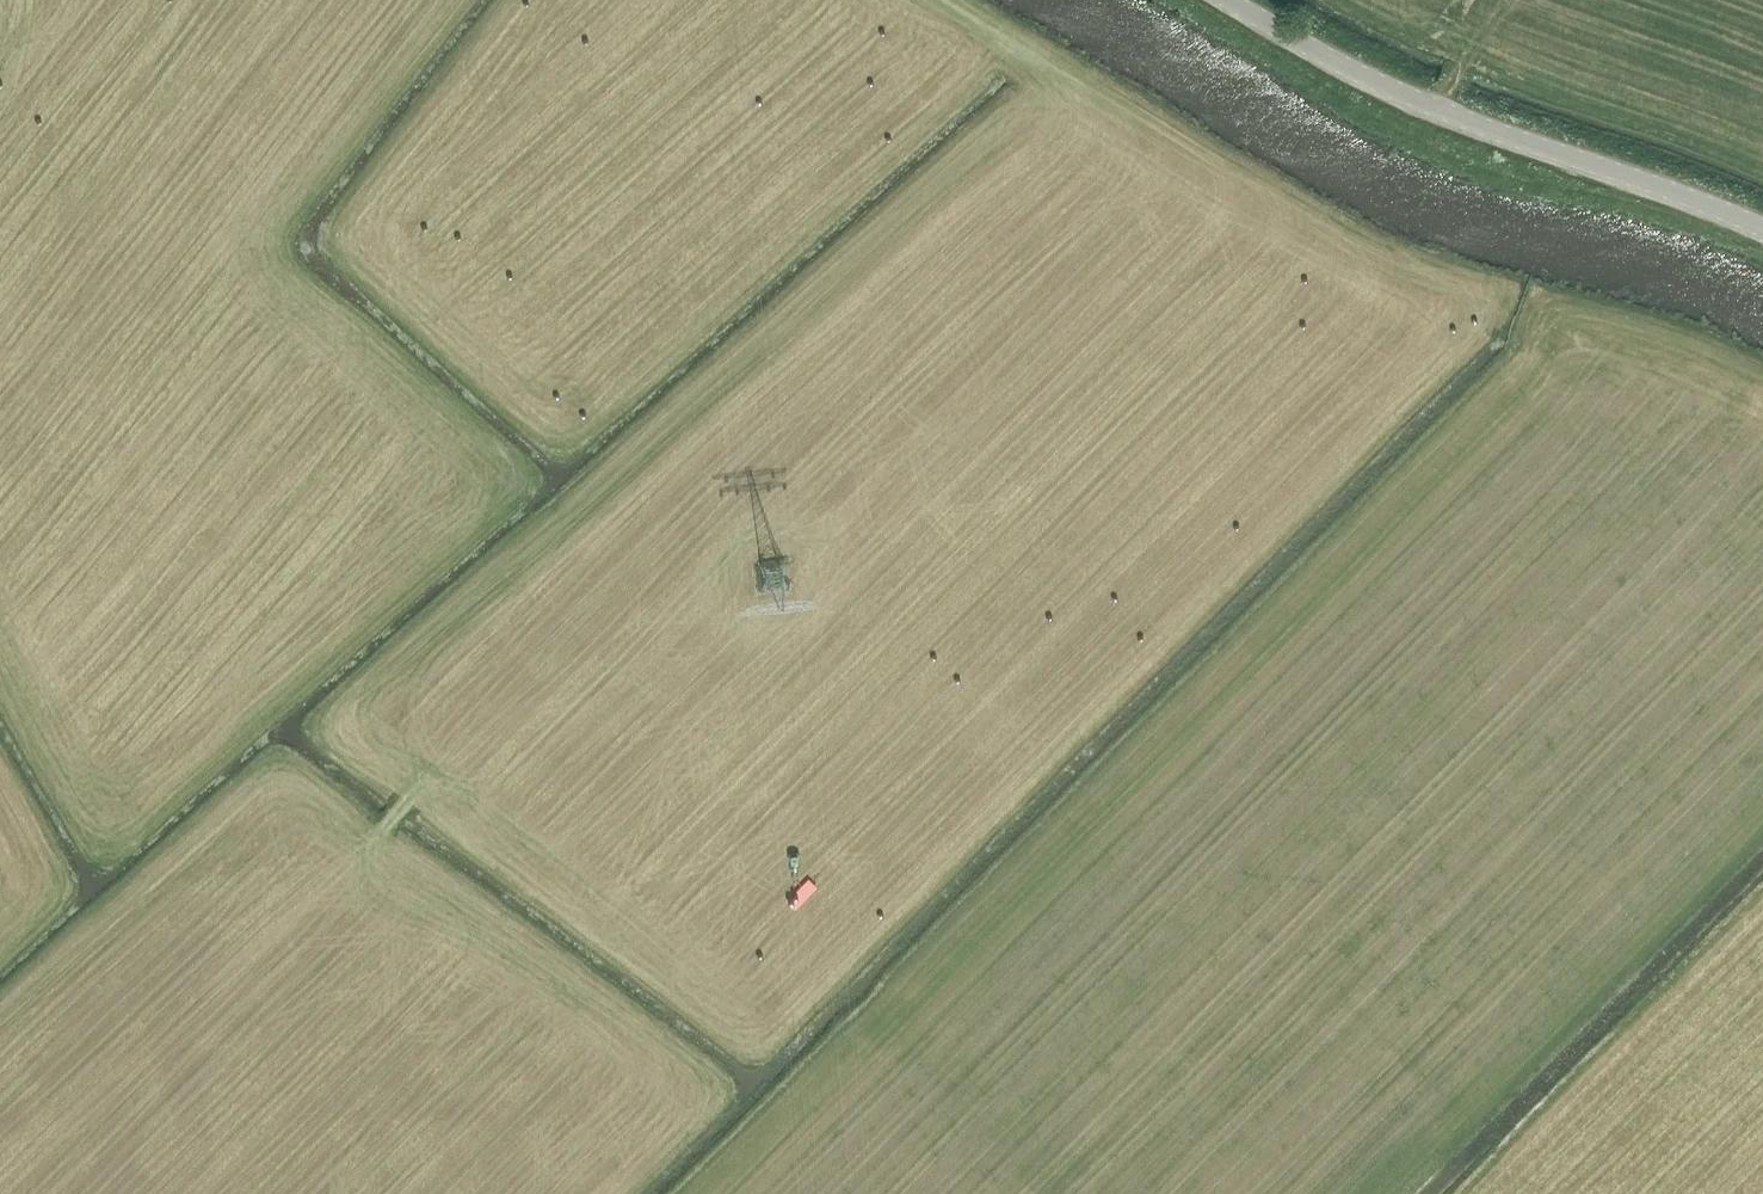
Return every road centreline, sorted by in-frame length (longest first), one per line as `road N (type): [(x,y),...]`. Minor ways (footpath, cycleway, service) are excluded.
road 1 (tertiary): [(1762,229),(1435,109),(1230,0)]

